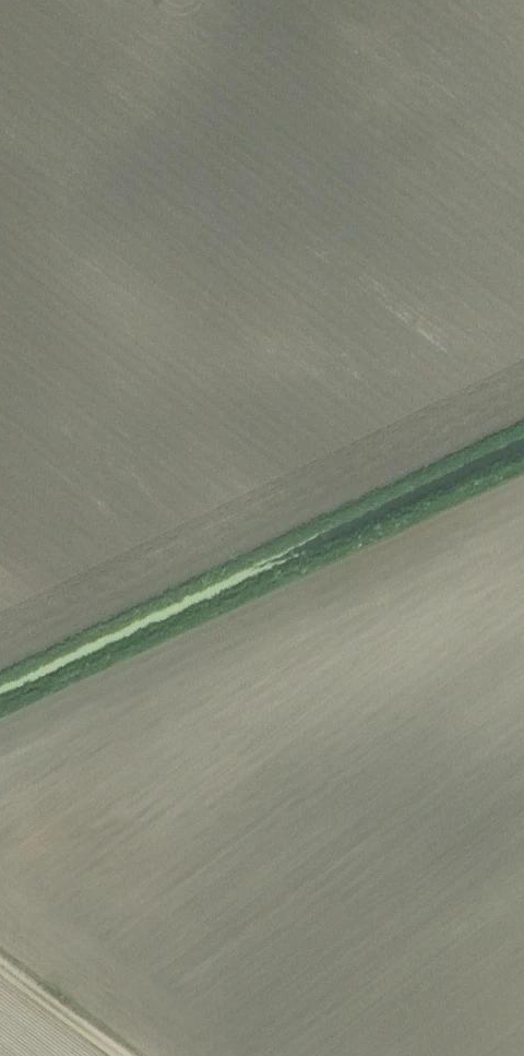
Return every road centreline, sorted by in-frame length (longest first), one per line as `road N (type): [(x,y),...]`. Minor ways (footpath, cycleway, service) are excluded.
road 1 (track): [(0,956),(131,1055)]

